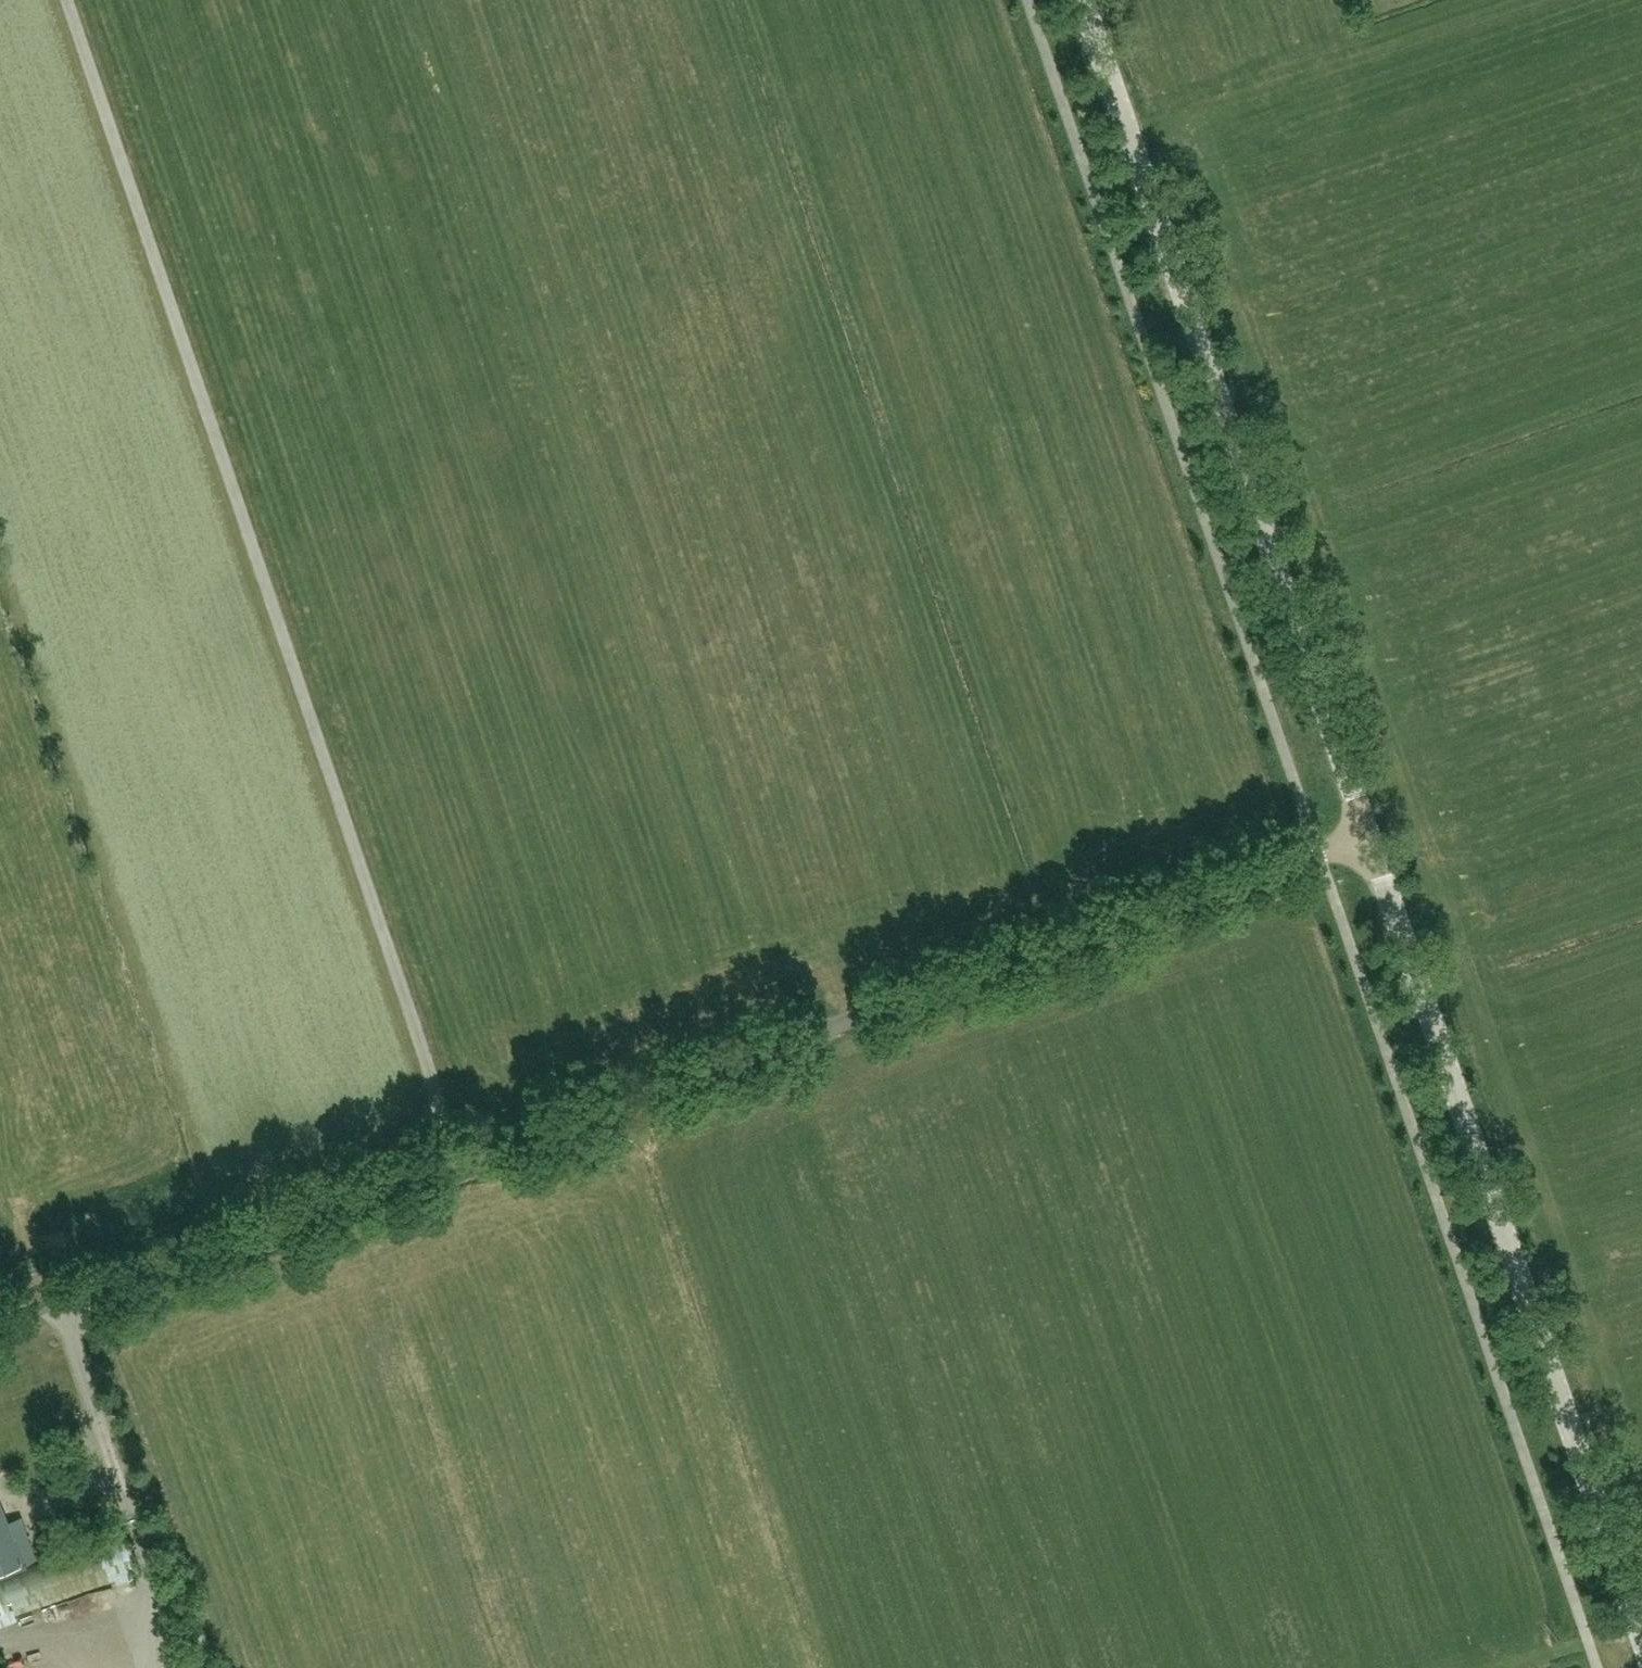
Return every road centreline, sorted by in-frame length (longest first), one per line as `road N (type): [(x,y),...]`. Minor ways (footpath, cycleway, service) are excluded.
road 1 (unclassified): [(0,1321),(1366,840)]
road 2 (tertiary): [(1366,840),(1079,0)]
road 3 (tertiary): [(1641,1651),(1366,840)]

